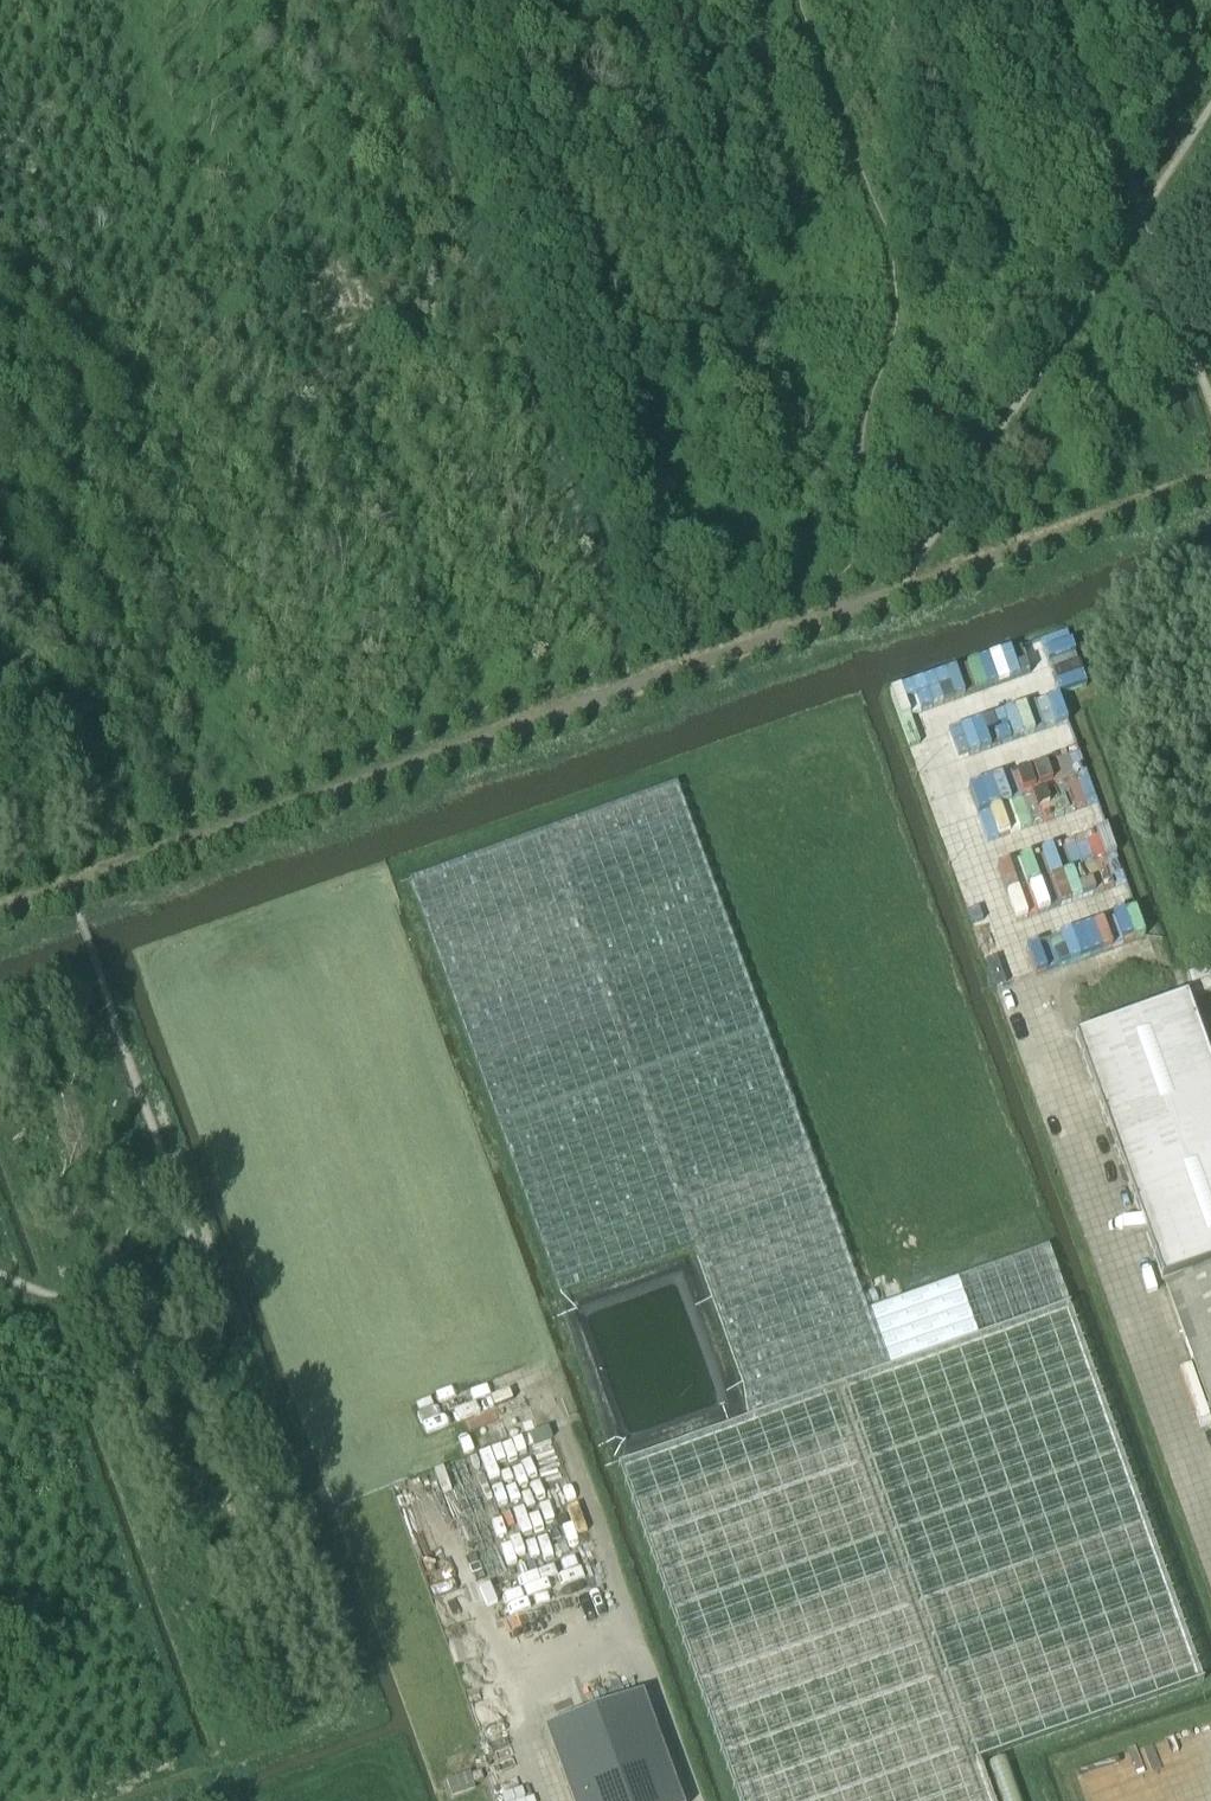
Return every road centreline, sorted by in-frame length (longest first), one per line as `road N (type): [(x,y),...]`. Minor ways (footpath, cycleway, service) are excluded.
road 1 (track): [(156,858),(106,723),(117,673),(74,582),(71,478),(0,319)]

